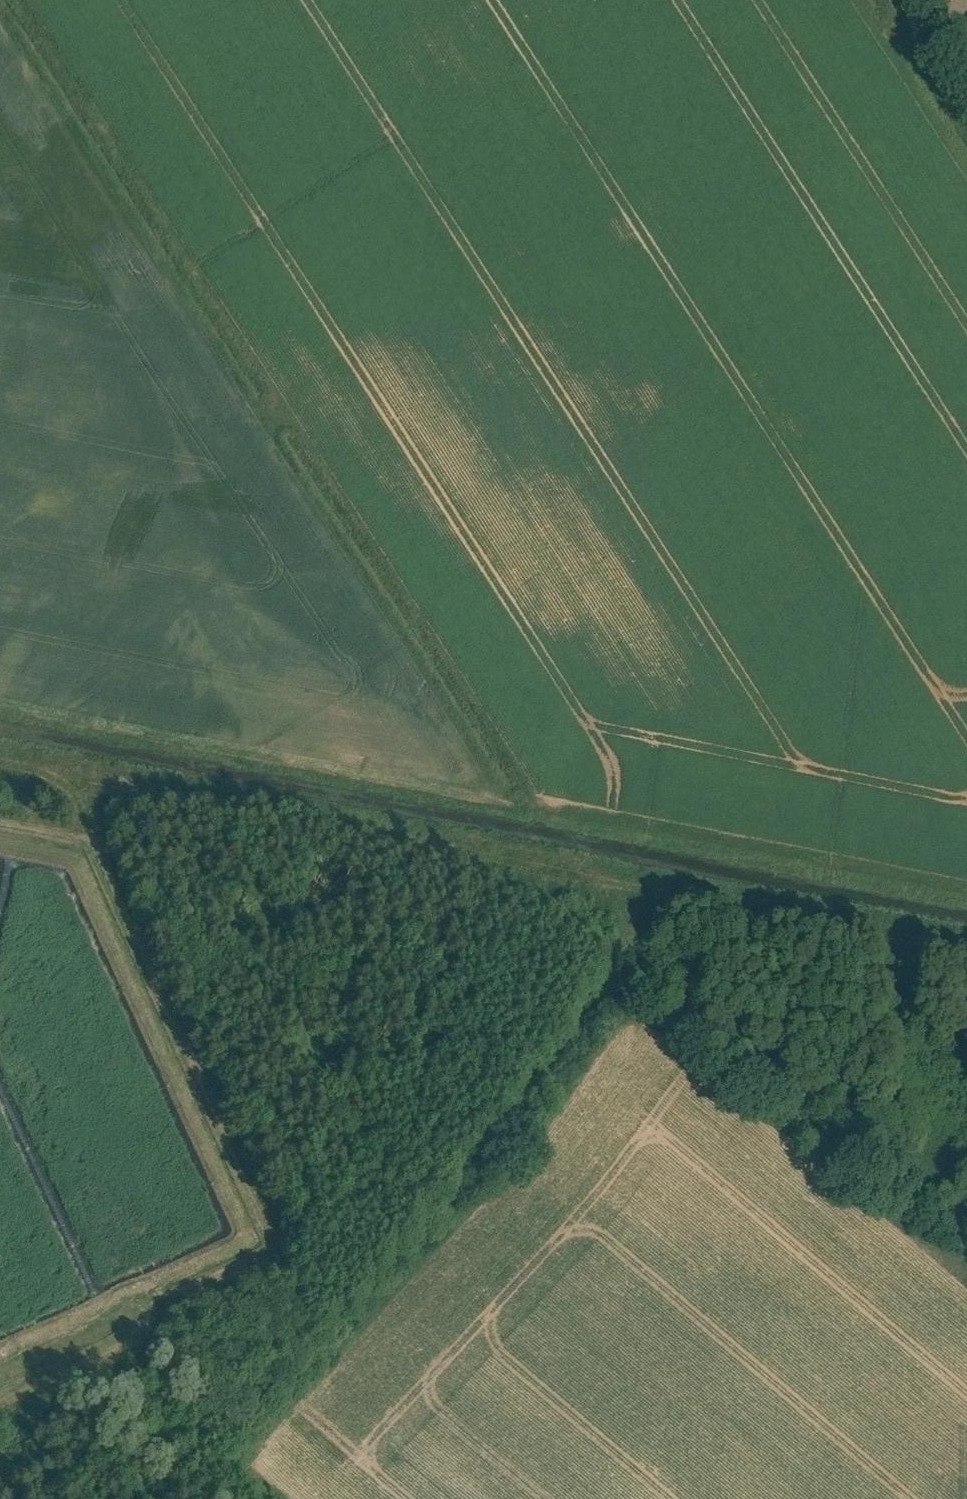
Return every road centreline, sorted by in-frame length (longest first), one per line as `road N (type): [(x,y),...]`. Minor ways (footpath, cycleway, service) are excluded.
road 1 (track): [(966,104),(900,0)]

